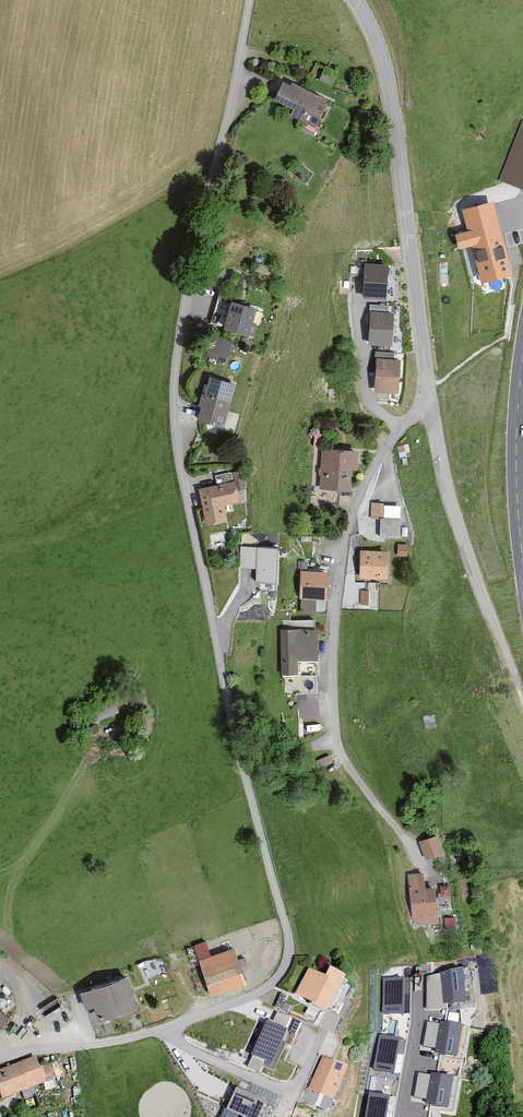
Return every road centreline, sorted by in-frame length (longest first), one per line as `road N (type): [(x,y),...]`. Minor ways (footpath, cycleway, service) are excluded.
road 1 (unclassified): [(250,0),(186,296),(174,423),(288,958),(263,990),(166,1028),(0,1059)]
road 2 (residential): [(355,0),(389,82),(429,397),(386,448),(352,515),(334,648),(336,727),(347,762),(414,858)]
road 3 (primary): [(522,357),(516,446),(522,562)]
road 4 (residential): [(401,1116),(418,1023),(417,976)]

